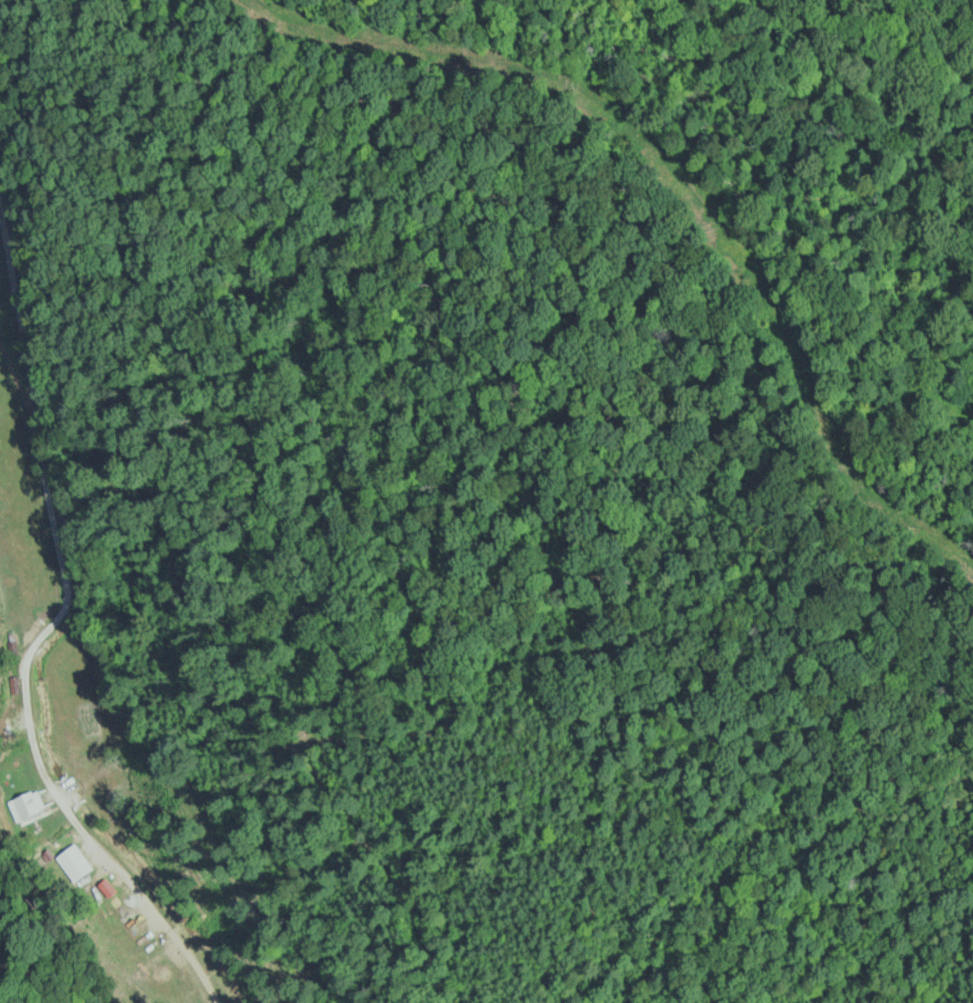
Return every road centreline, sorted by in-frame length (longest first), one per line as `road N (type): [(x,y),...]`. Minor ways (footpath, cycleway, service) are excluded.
road 1 (residential): [(243,1002),(237,987),(47,774),(31,676),(47,633),(47,447),(0,326)]

